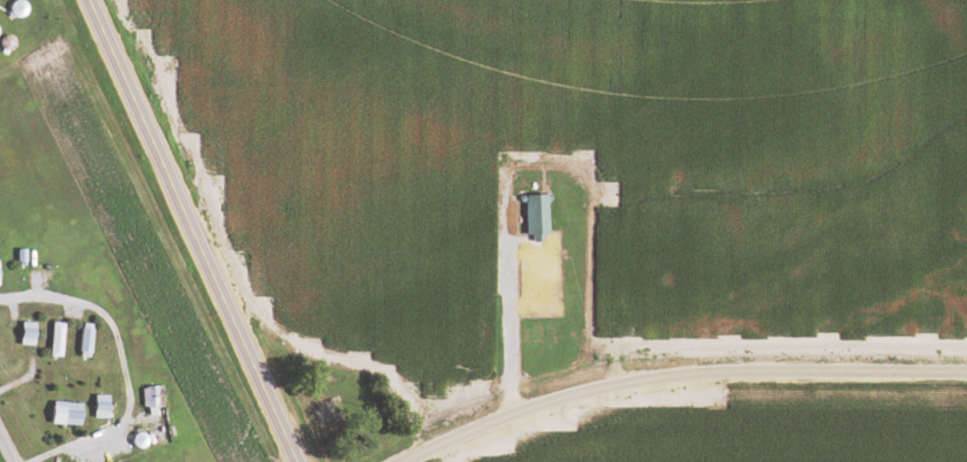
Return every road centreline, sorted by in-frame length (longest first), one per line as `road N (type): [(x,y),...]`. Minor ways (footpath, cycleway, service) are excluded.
road 1 (secondary): [(398,461),(544,401),(660,376),(966,373)]
road 2 (primary): [(90,0),(293,461)]

